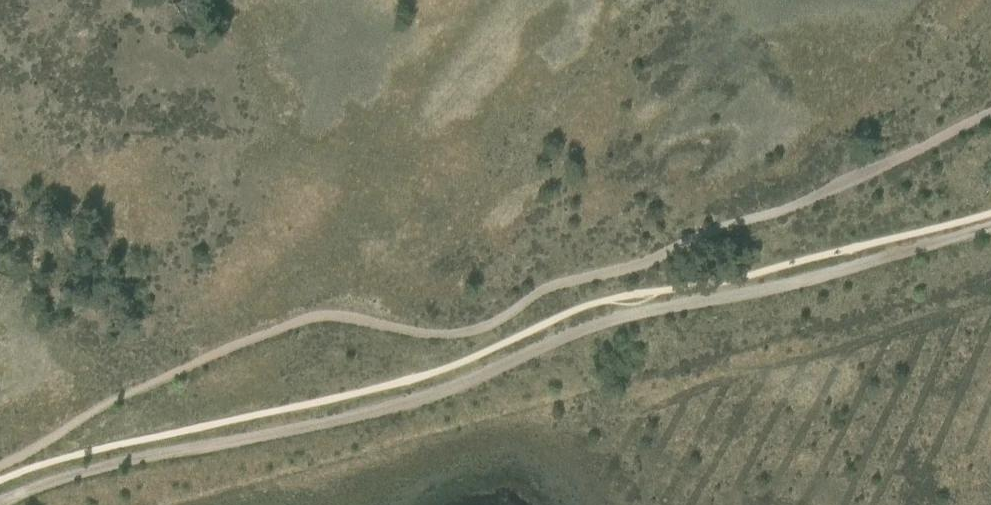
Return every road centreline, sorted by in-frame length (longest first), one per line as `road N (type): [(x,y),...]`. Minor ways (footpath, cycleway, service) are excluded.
road 1 (track): [(990,232),(623,320),(422,402),(55,482),(1,504)]

